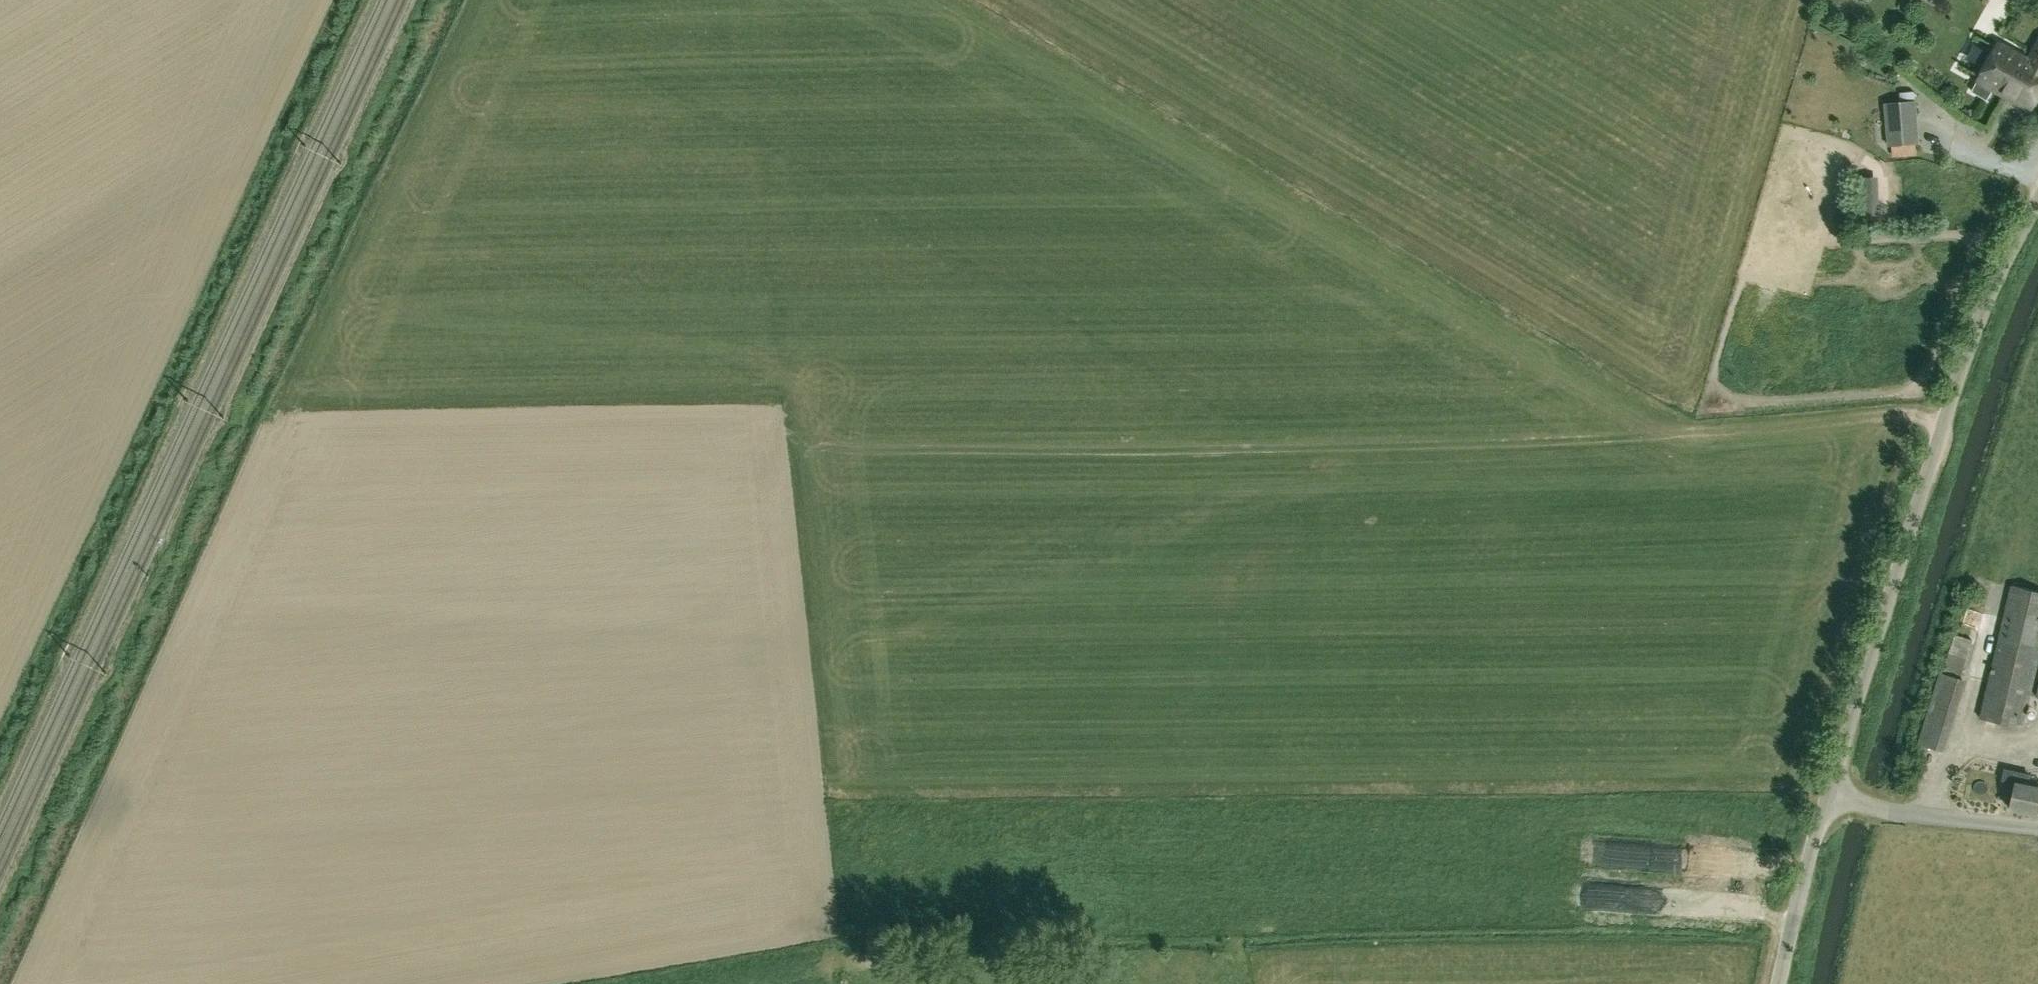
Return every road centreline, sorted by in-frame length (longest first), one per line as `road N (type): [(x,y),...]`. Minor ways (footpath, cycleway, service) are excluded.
road 1 (unclassified): [(1780,983),(1912,516),(1988,295),(2037,208)]

